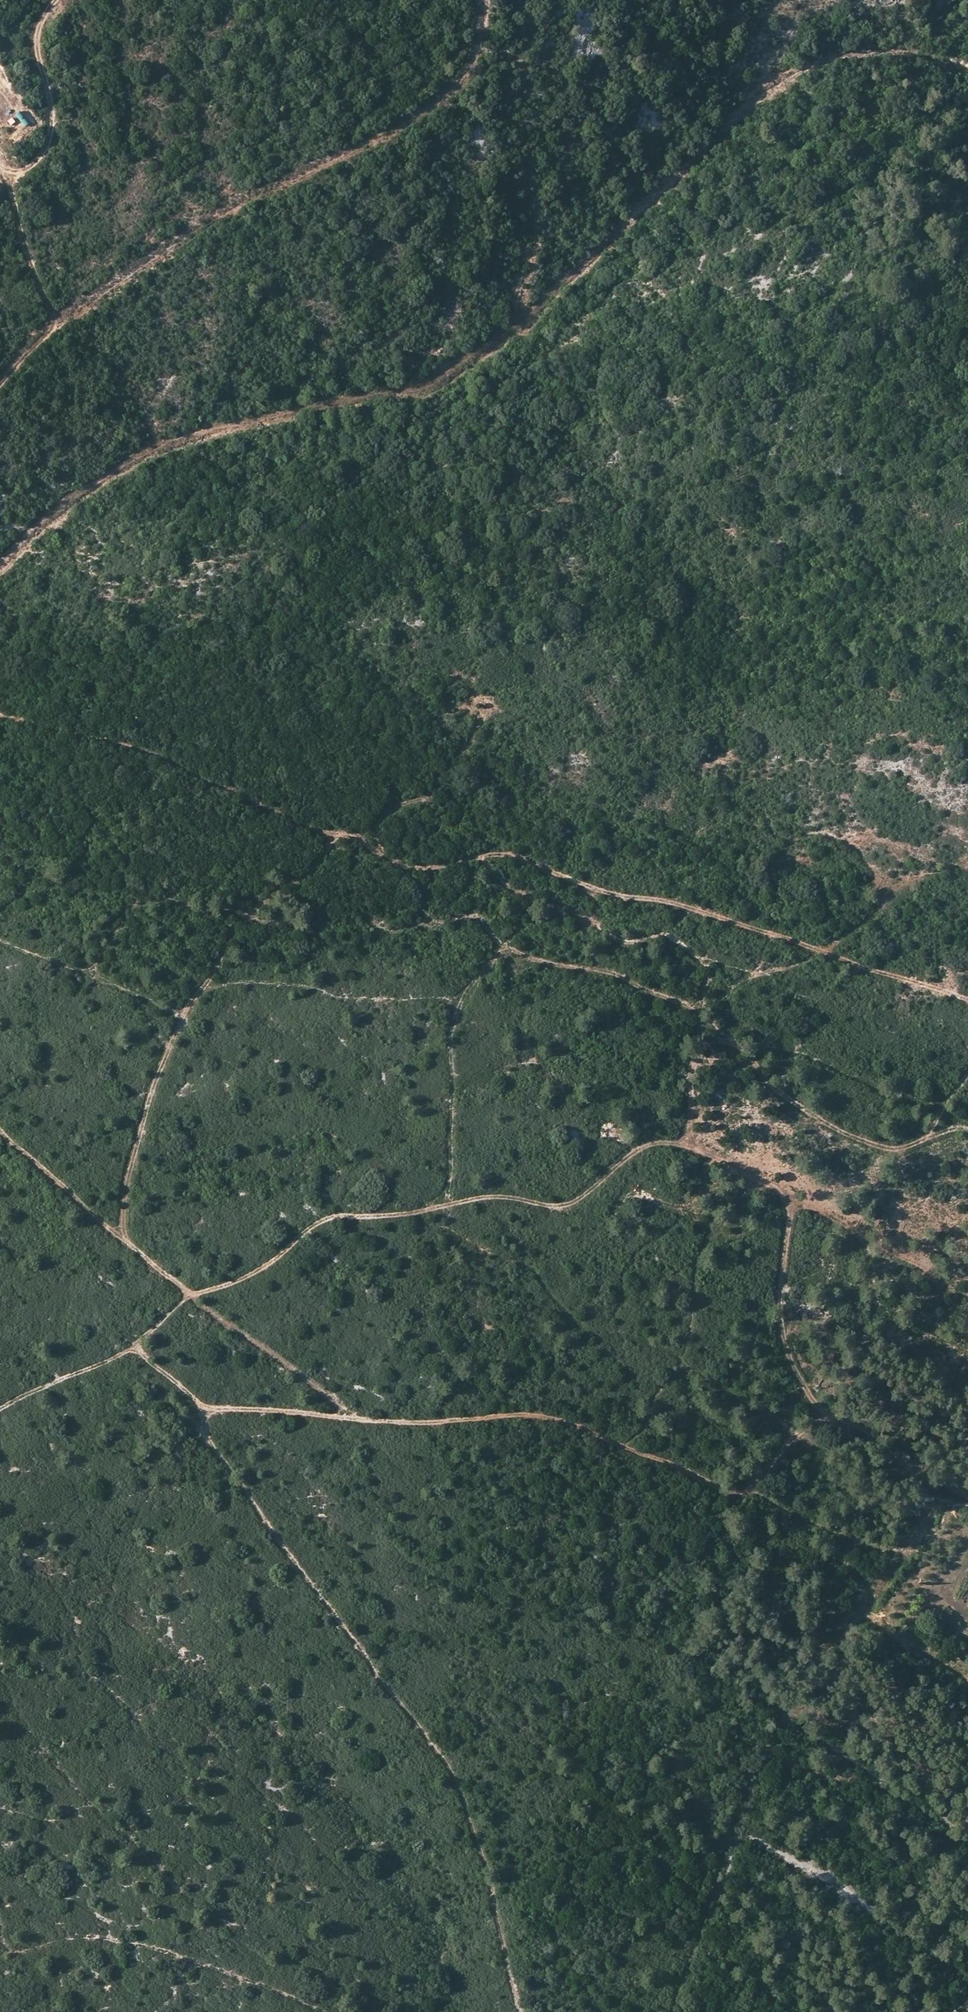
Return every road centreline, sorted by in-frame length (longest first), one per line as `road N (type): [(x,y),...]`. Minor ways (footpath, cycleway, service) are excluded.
road 1 (track): [(0,567),(72,502),(191,437),(427,384),(605,248),(772,79),(867,51),(967,66)]
road 2 (track): [(967,1468),(942,1486),(928,1481),(872,1436),(814,1405),(784,1346),(780,1295),(790,1204)]
road 3 (track): [(11,176),(41,160),(56,119),(36,44),(59,0)]

